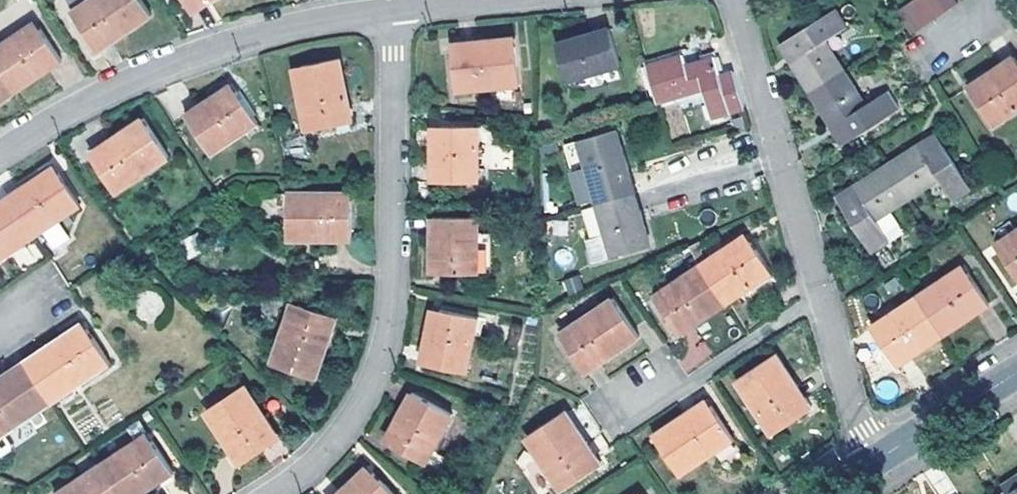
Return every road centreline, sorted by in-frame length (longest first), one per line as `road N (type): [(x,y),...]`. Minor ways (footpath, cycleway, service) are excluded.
road 1 (residential): [(269,493),(331,445),(383,345),(393,9)]
road 2 (residential): [(0,151),(75,107),(190,56),(311,21),(393,9)]
road 3 (residential): [(821,296),(732,0)]
road 4 (residential): [(876,460),(860,432),(821,296)]
road 5 (residential): [(1016,373),(876,460)]
road 6 (residential): [(821,296),(689,382)]

